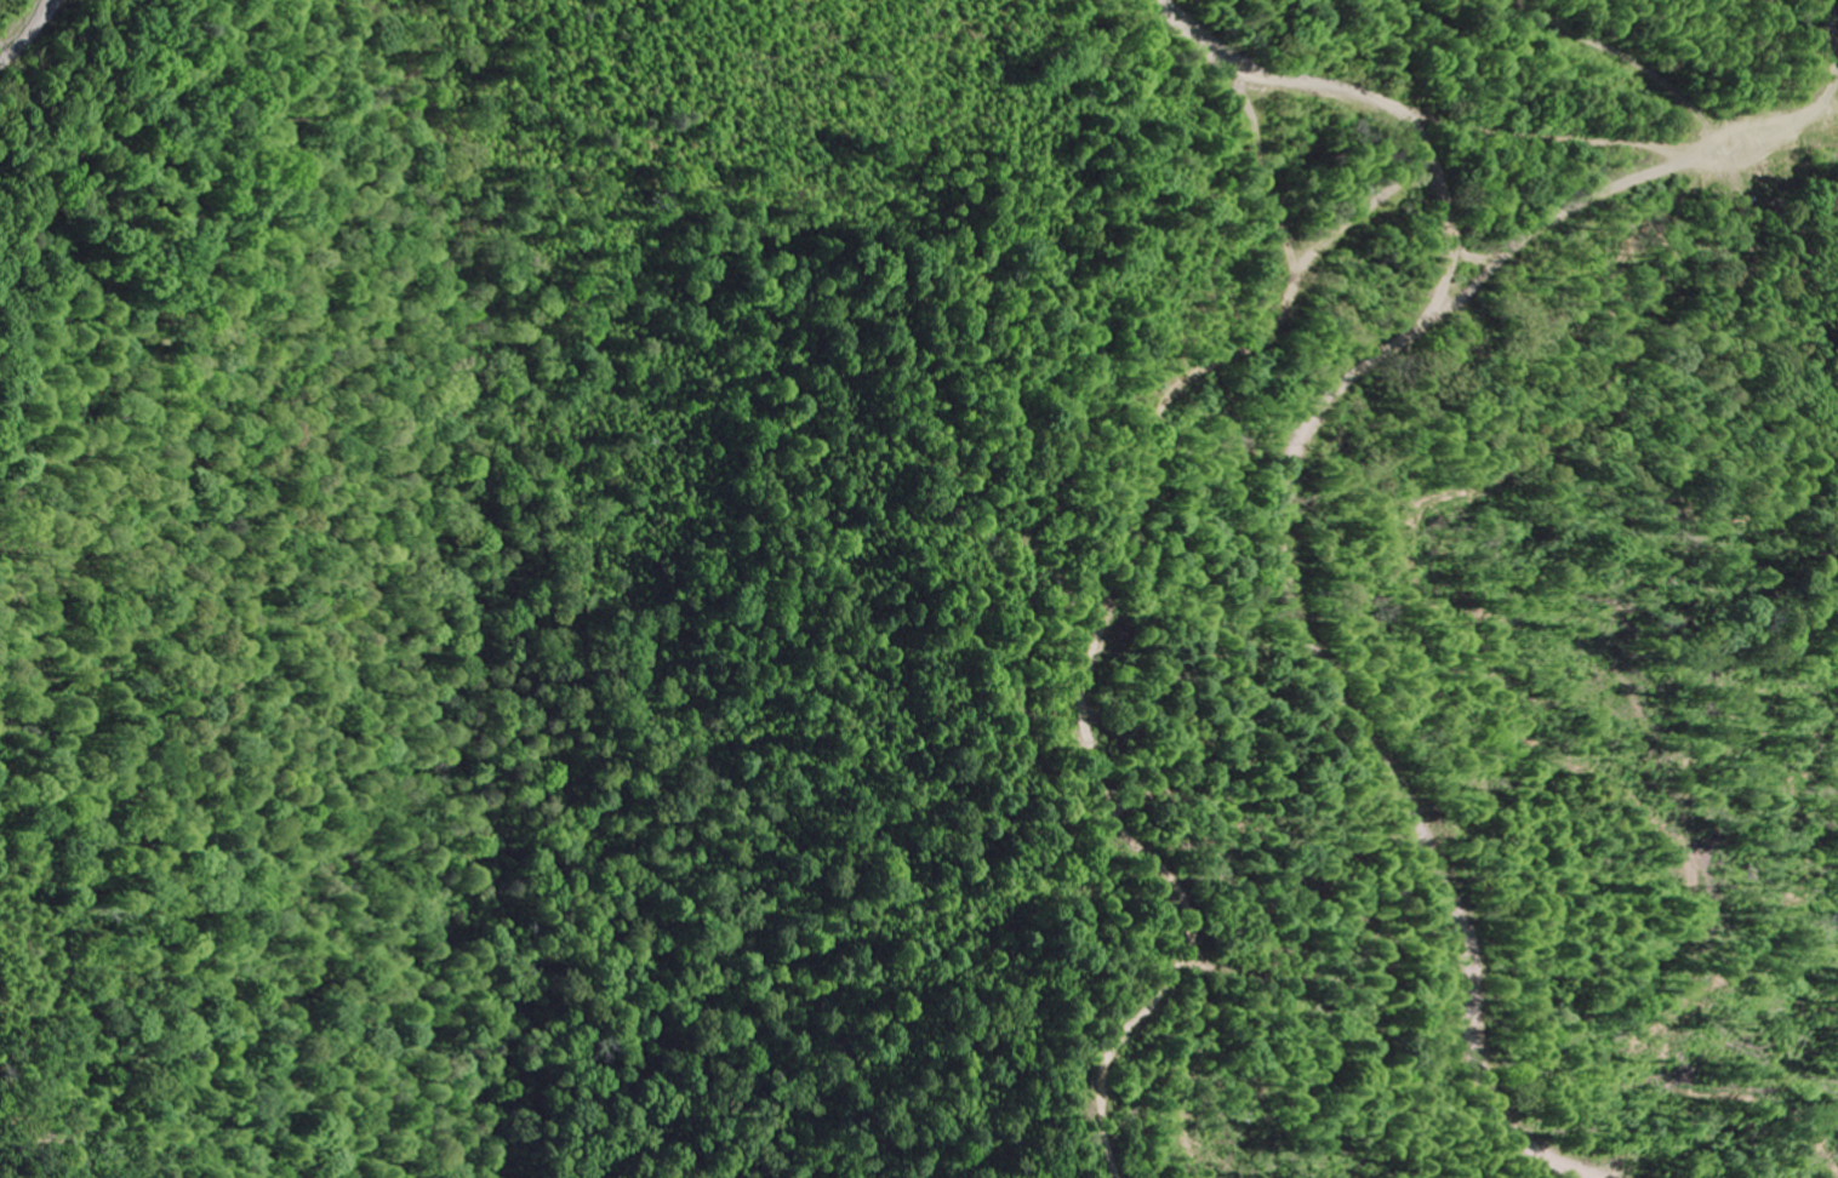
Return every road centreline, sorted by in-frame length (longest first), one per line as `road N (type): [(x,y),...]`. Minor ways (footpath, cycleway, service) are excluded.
road 1 (residential): [(1610,1177),(1520,1122),(1488,1063),(1468,919),(1330,647),(1298,551),(1303,454),(1343,384),(1439,301),(1452,257),(1452,208),(1421,144),(1389,107),(1345,90),(1256,76),(1210,50),(1165,0)]

